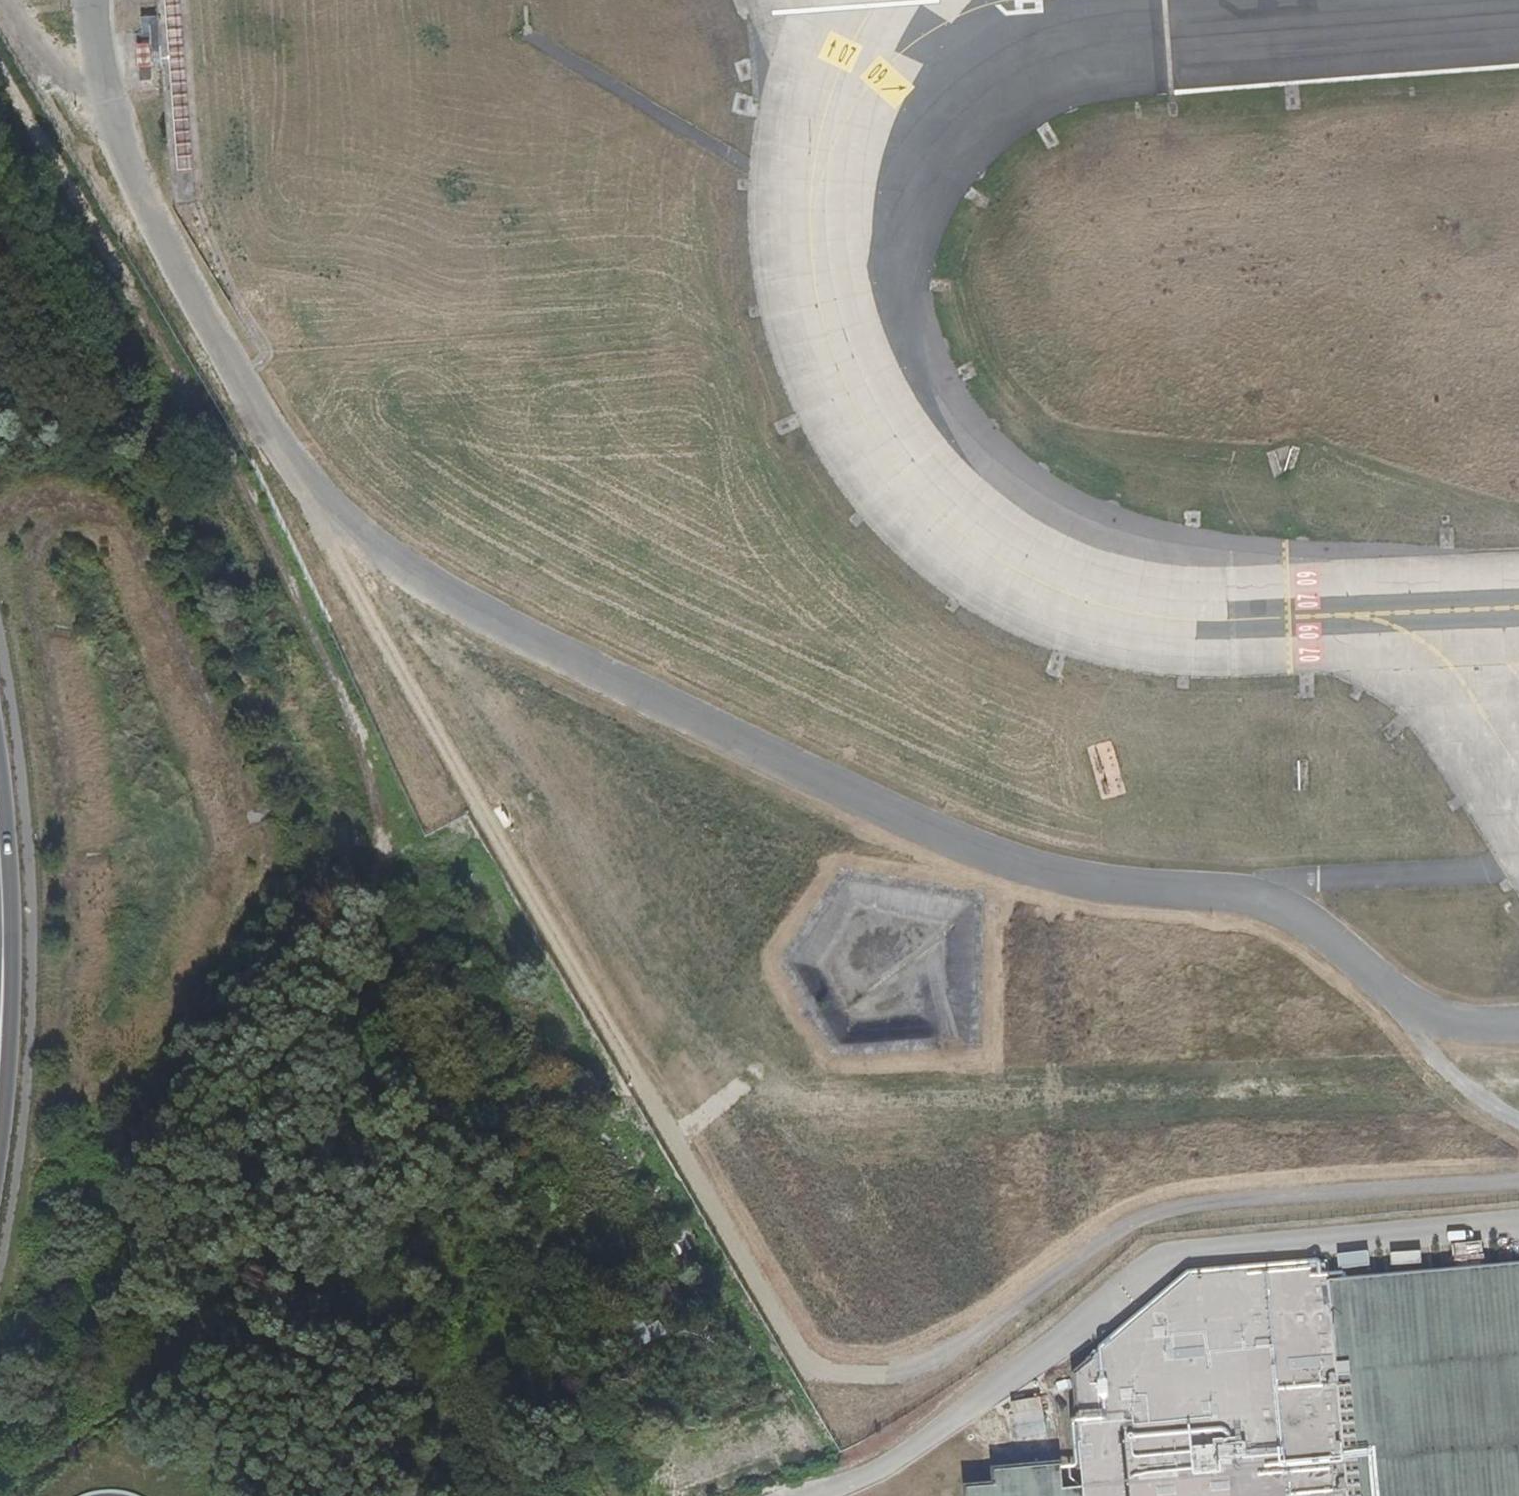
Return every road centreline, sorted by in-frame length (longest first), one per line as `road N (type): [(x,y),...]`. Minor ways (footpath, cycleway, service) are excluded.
road 1 (primary): [(0,1064),(0,856)]

